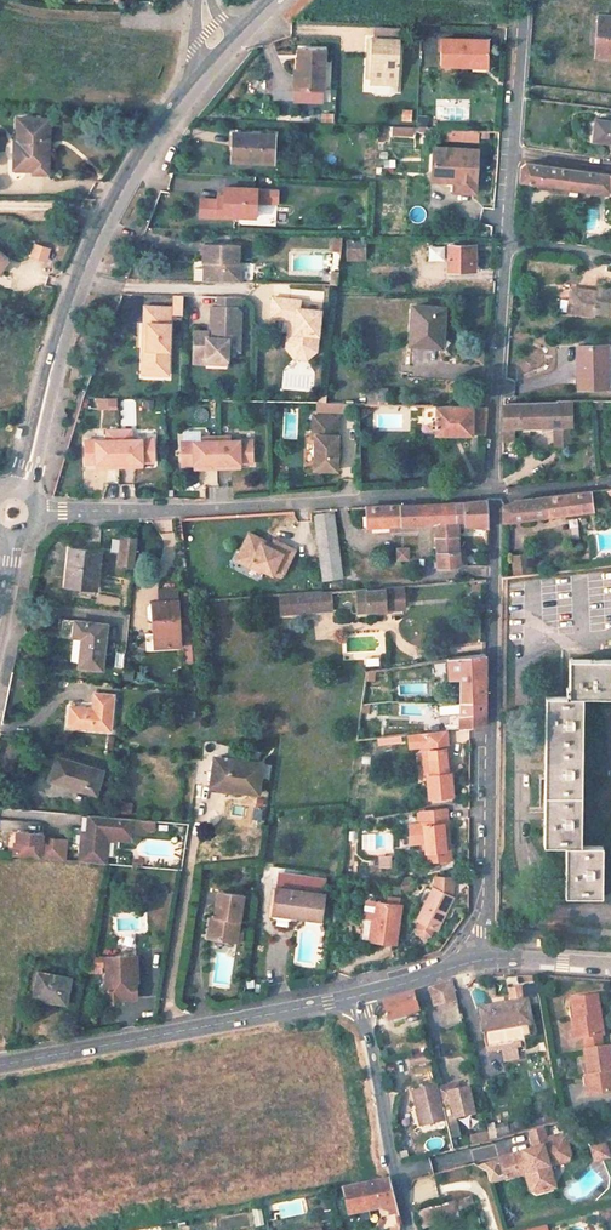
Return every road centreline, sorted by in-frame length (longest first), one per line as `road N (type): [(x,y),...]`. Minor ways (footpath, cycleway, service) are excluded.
road 1 (tertiary): [(21,488),(75,290),(106,220),(141,154),(216,58)]
road 2 (residential): [(485,957),(498,495)]
road 3 (residential): [(498,495),(38,517)]
road 4 (residential): [(0,1067),(361,994)]
road 5 (residential): [(498,495),(494,385),(509,239)]
road 6 (residential): [(361,994),(407,1229)]
road 7 (residential): [(509,239),(521,0)]
road 8 (residential): [(202,21),(13,8)]
road 9 (residential): [(361,994),(485,957)]
road 10 (residential): [(485,957),(610,967)]

